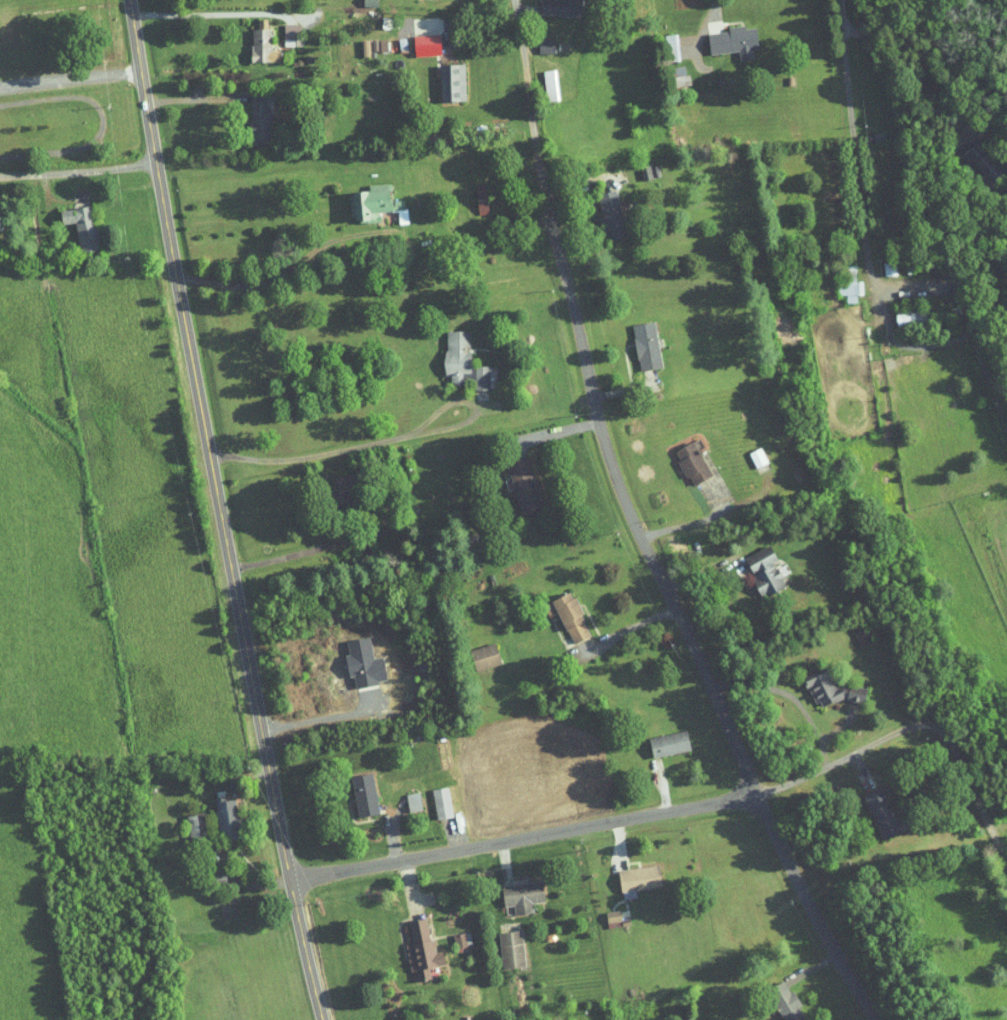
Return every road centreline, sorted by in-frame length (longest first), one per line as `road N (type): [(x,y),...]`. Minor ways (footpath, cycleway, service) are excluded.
road 1 (residential): [(515,0),(543,193),(606,451),(757,795),(877,1019)]
road 2 (tertiary): [(324,1019),(211,458),(131,0)]
road 3 (residential): [(757,795),(292,882)]
road 4 (residential): [(157,161),(0,179)]

